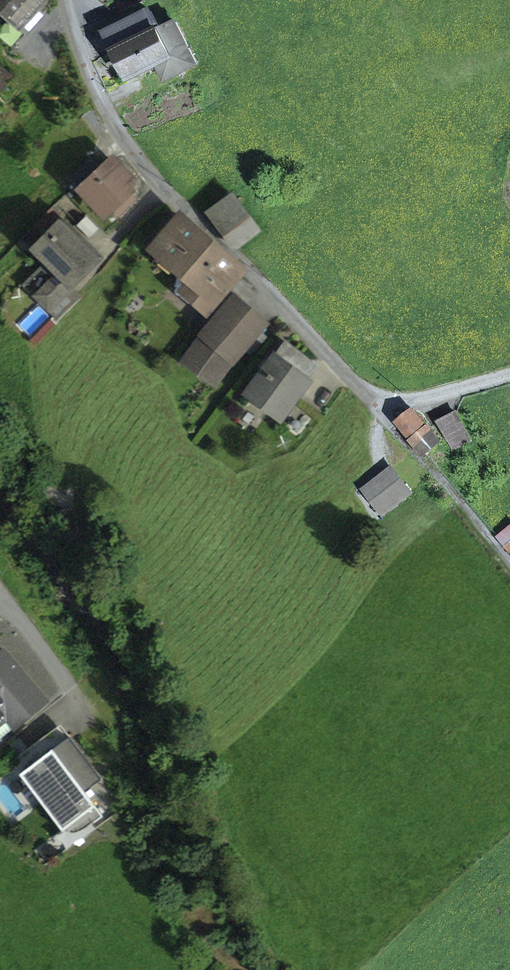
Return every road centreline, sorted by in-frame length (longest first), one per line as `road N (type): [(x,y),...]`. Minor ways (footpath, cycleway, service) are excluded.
road 1 (residential): [(63,0),(113,127),(356,386),(390,404),(509,376)]
road 2 (track): [(429,468),(509,561)]

